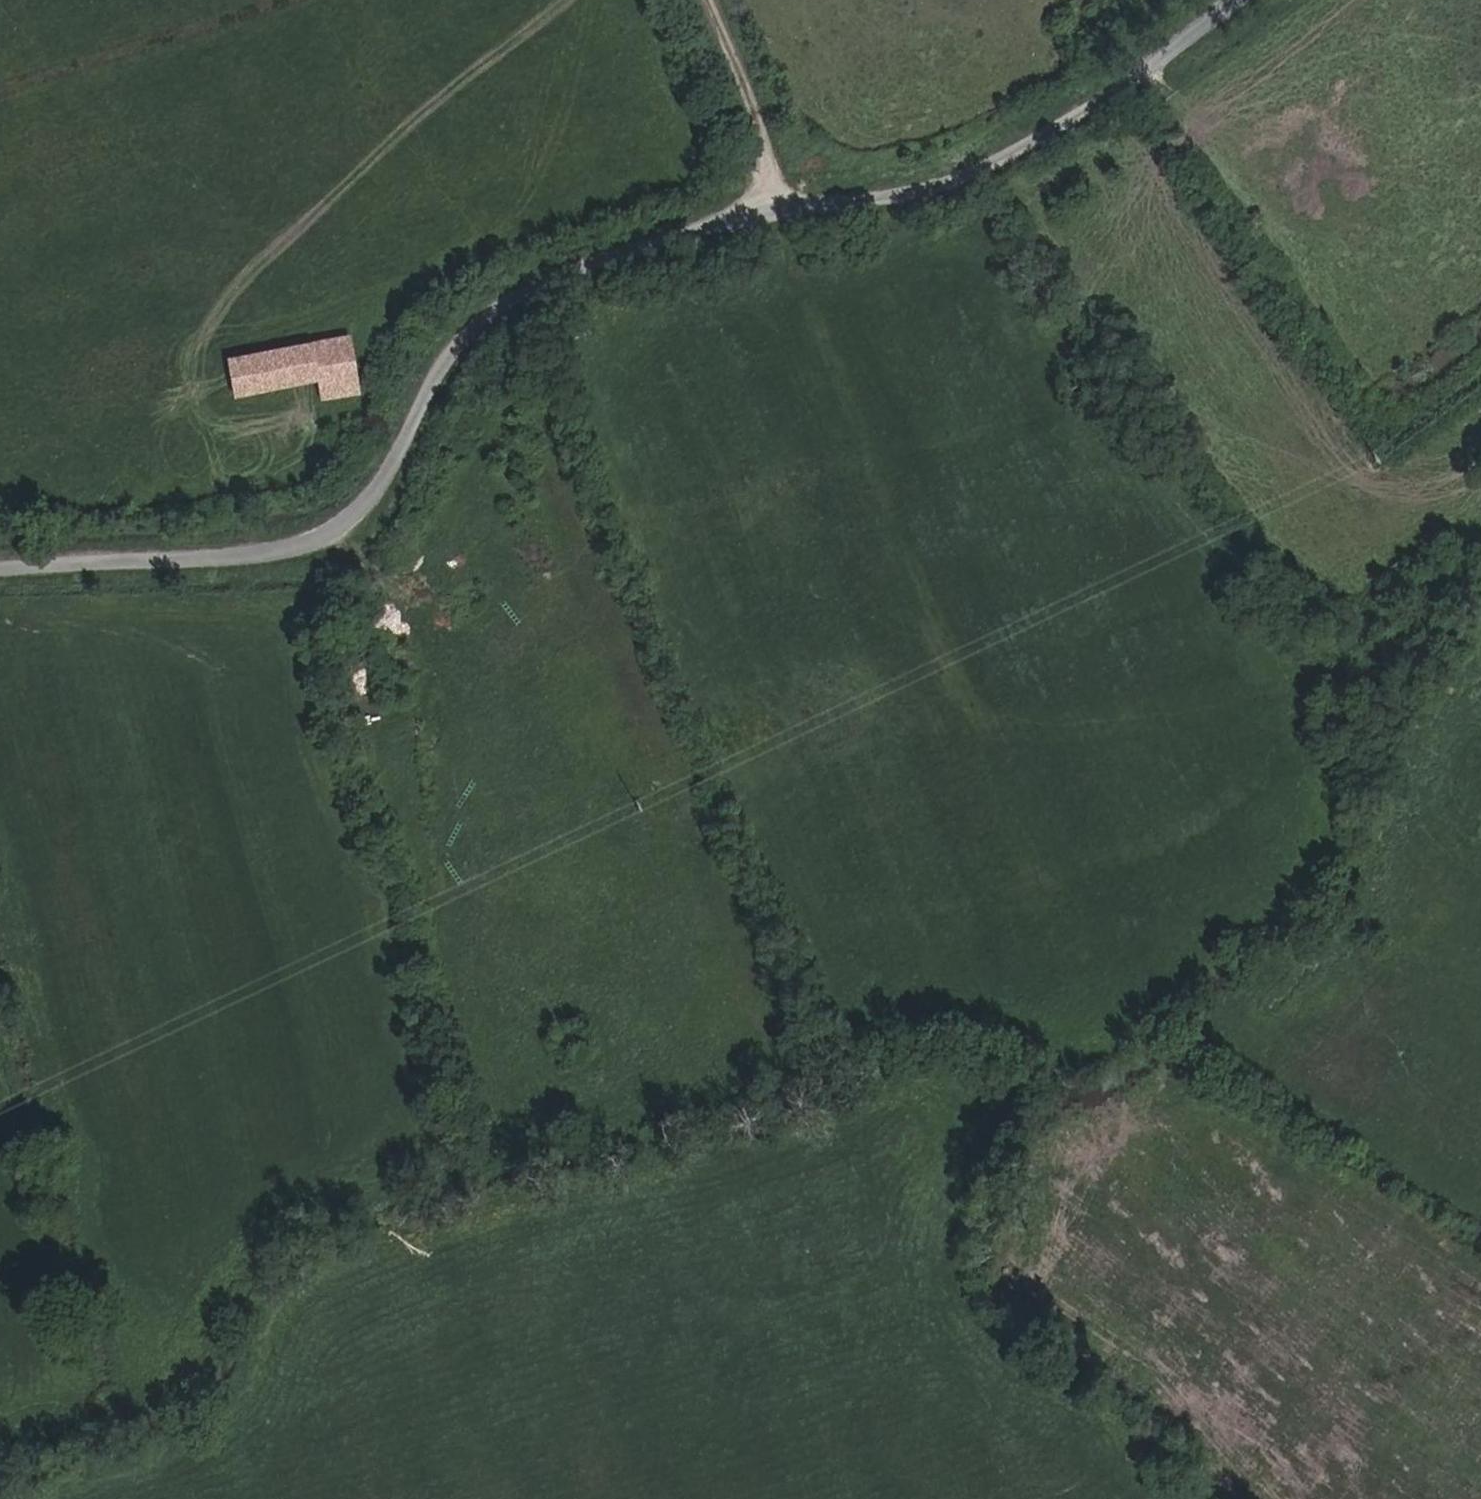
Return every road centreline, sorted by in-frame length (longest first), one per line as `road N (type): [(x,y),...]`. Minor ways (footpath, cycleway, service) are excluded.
road 1 (unclassified): [(0,567),(287,557),(348,528),(399,463),(453,347),(512,299),(777,204)]
road 2 (track): [(1235,0),(1095,111),(963,185),(777,204)]
road 3 (track): [(712,0),(730,37),(777,204)]

